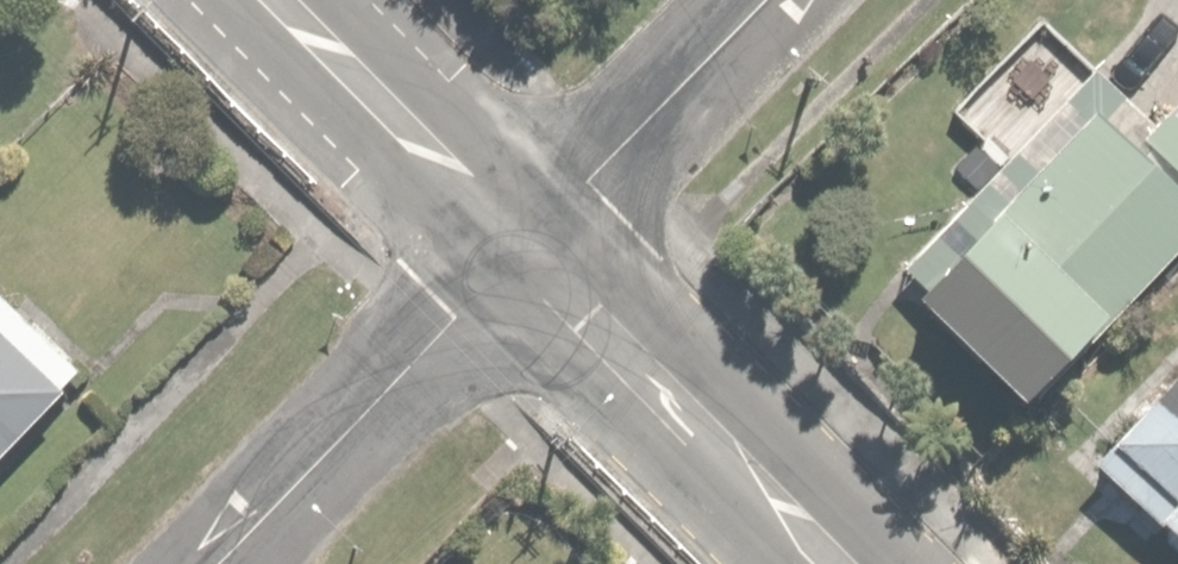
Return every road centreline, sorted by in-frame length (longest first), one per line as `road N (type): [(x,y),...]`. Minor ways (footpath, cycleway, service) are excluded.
road 1 (residential): [(851,563),(531,242)]
road 2 (residential): [(220,563),(531,242)]
road 3 (residential): [(531,242),(290,0)]
road 4 (residential): [(531,242),(767,0)]

